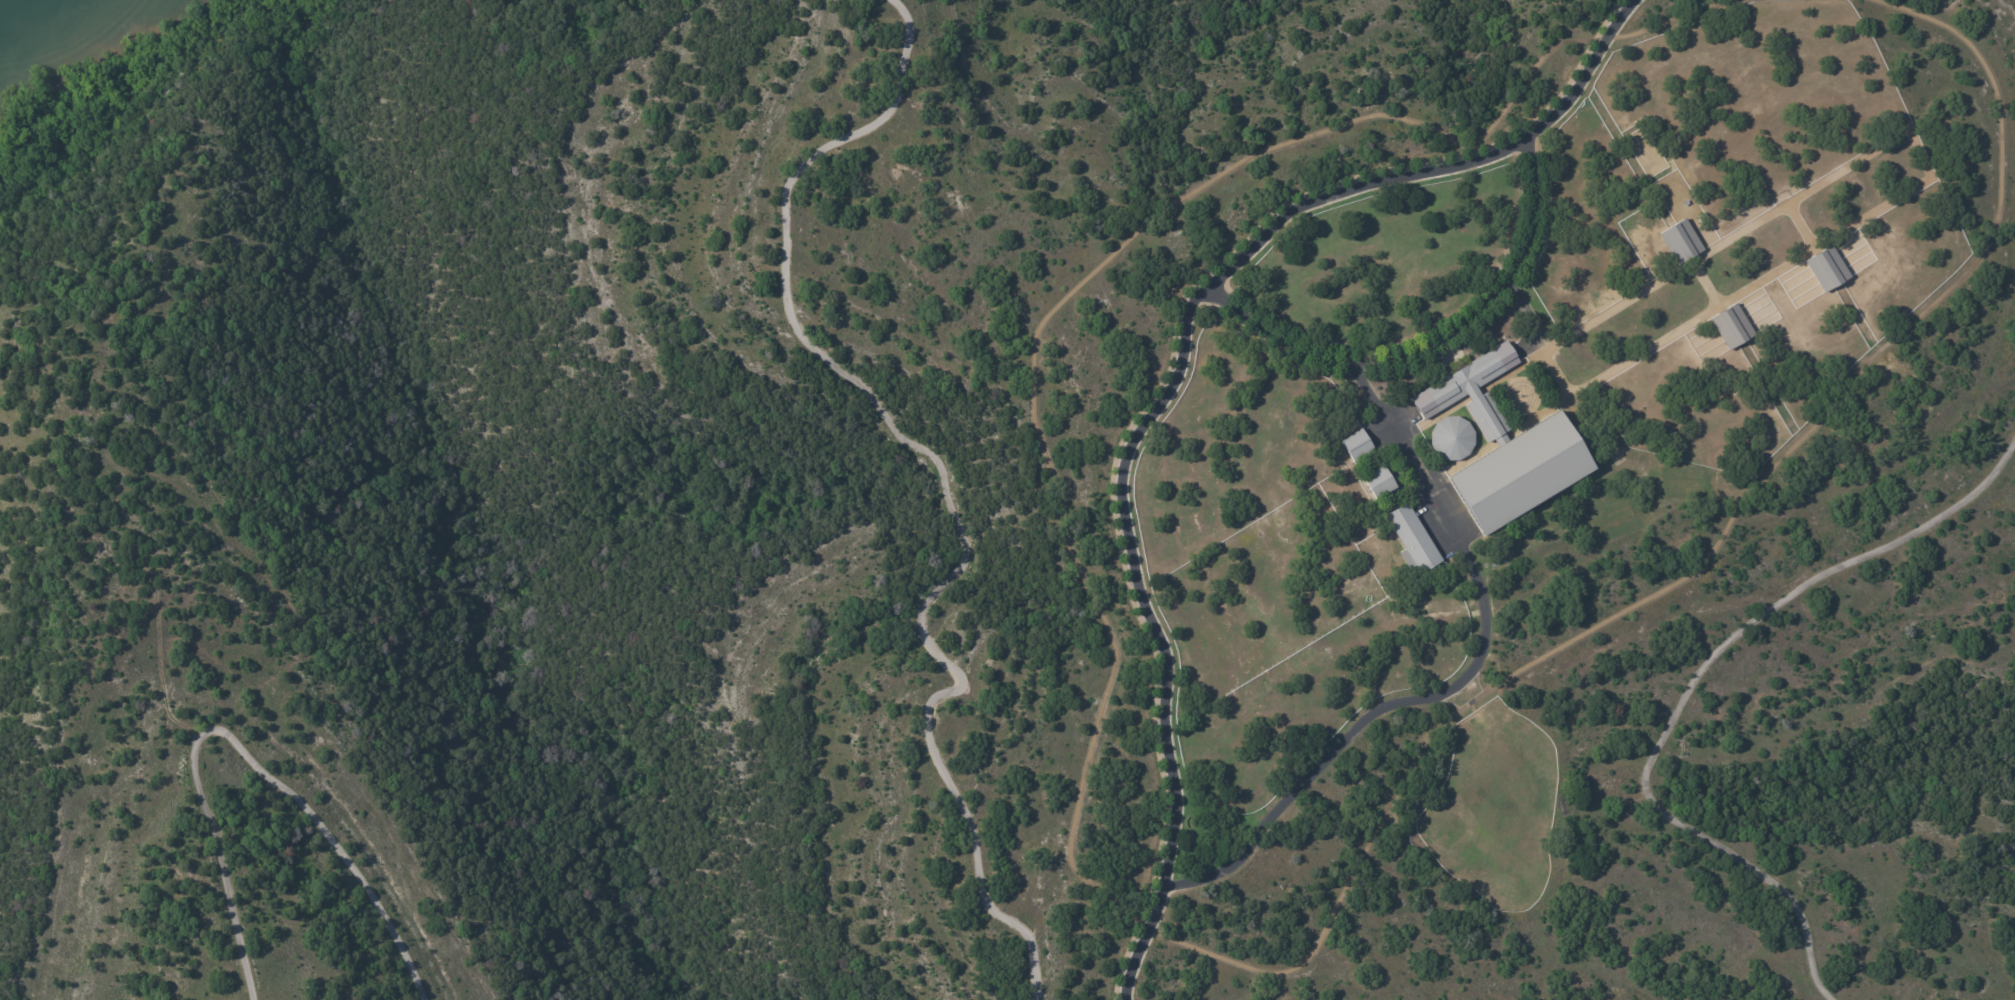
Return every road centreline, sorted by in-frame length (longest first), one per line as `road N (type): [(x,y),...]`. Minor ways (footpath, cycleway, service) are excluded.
road 1 (track): [(2014,452),(1965,503),(1821,574),(1746,624),(1705,663),(1646,778),(1651,802),(1785,893),(1827,999)]

